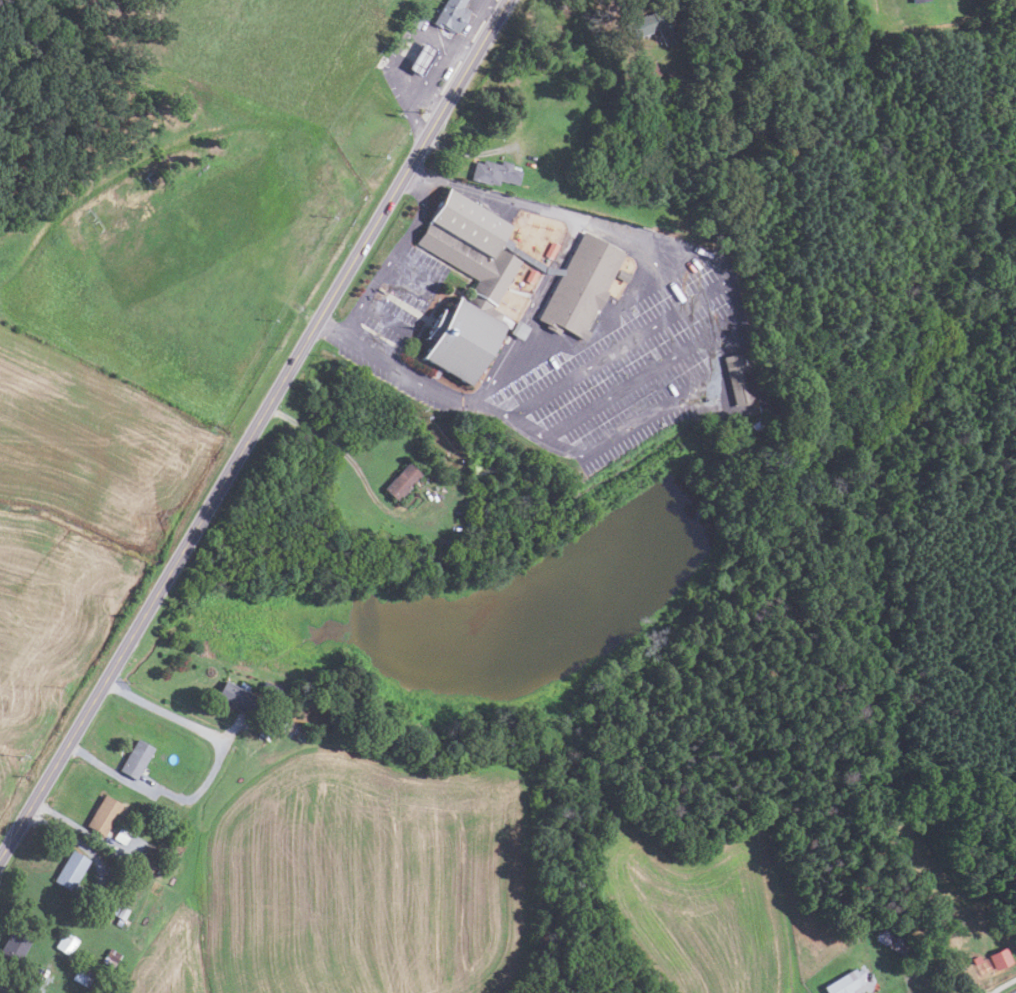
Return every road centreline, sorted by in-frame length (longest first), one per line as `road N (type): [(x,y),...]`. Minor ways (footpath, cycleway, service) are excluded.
road 1 (secondary): [(0,856),(507,0)]

